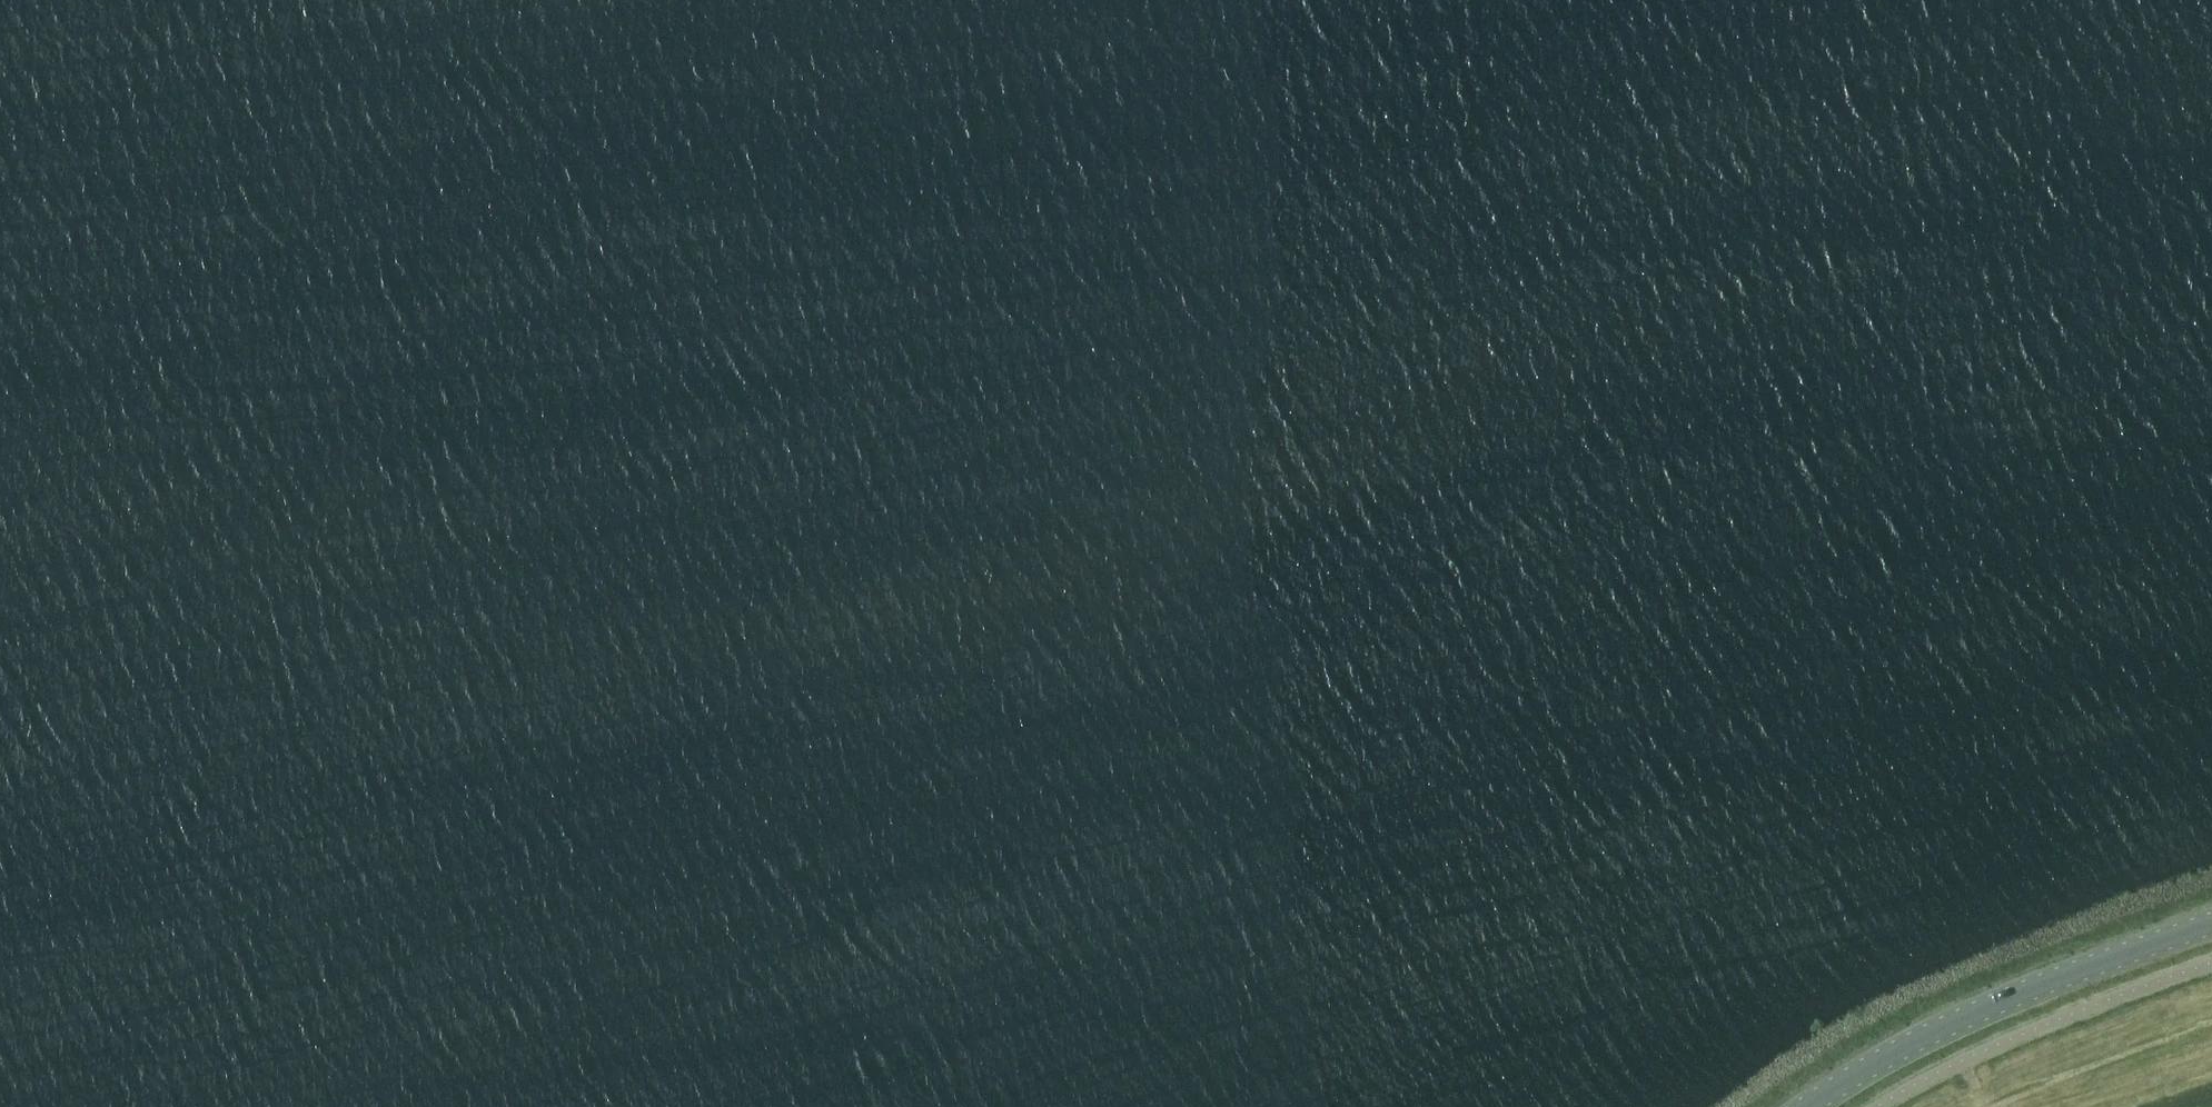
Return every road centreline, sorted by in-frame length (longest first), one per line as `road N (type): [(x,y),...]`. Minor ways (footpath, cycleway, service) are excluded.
road 1 (secondary): [(1807,1106),(1970,1016),(2211,921)]

